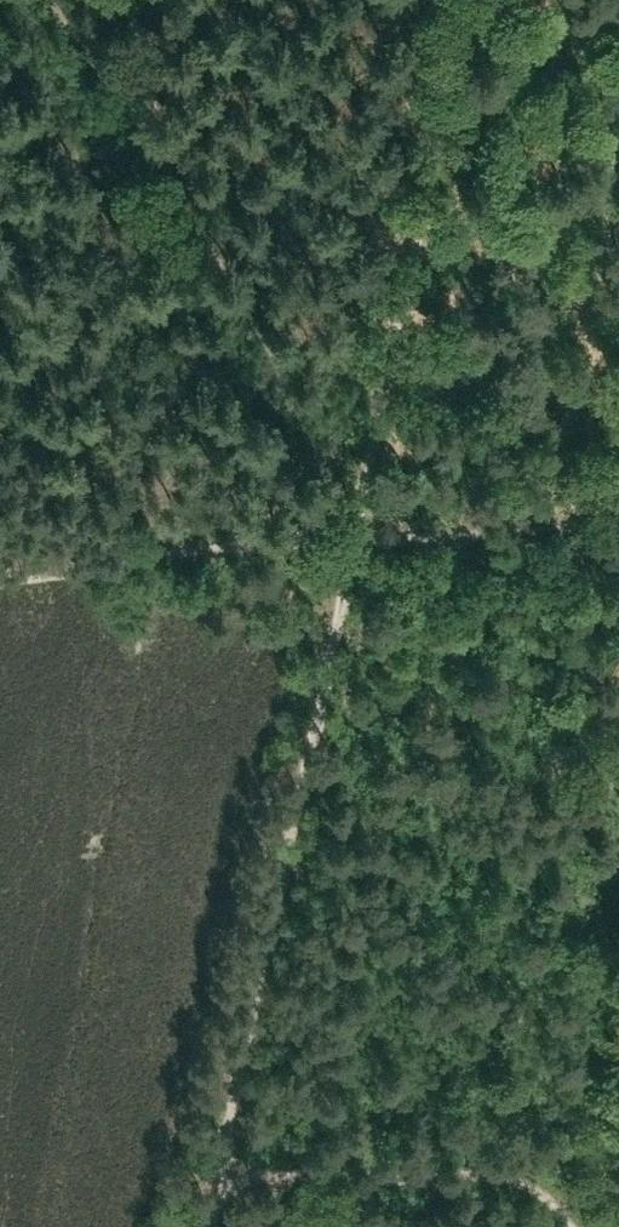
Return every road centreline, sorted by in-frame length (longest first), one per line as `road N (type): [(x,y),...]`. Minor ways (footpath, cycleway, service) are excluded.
road 1 (track): [(207,1226),(339,543)]
road 2 (track): [(339,543),(187,165),(33,0)]
road 3 (track): [(339,543),(451,0)]
road 4 (track): [(574,1226),(538,1186),(513,1178),(456,1170),(393,1181),(220,1163)]
road 5 (track): [(0,571),(339,543)]
road 6 (track): [(339,543),(618,525)]

